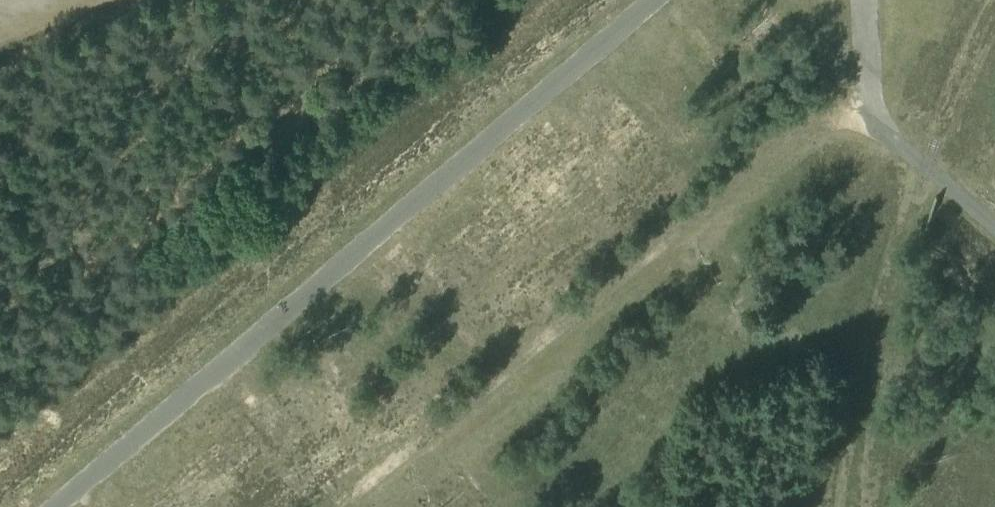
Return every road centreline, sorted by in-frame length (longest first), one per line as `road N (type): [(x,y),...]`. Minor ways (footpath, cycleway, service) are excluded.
road 1 (track): [(56,506),(648,0)]
road 2 (track): [(868,0),(873,99),(908,141),(994,215)]

